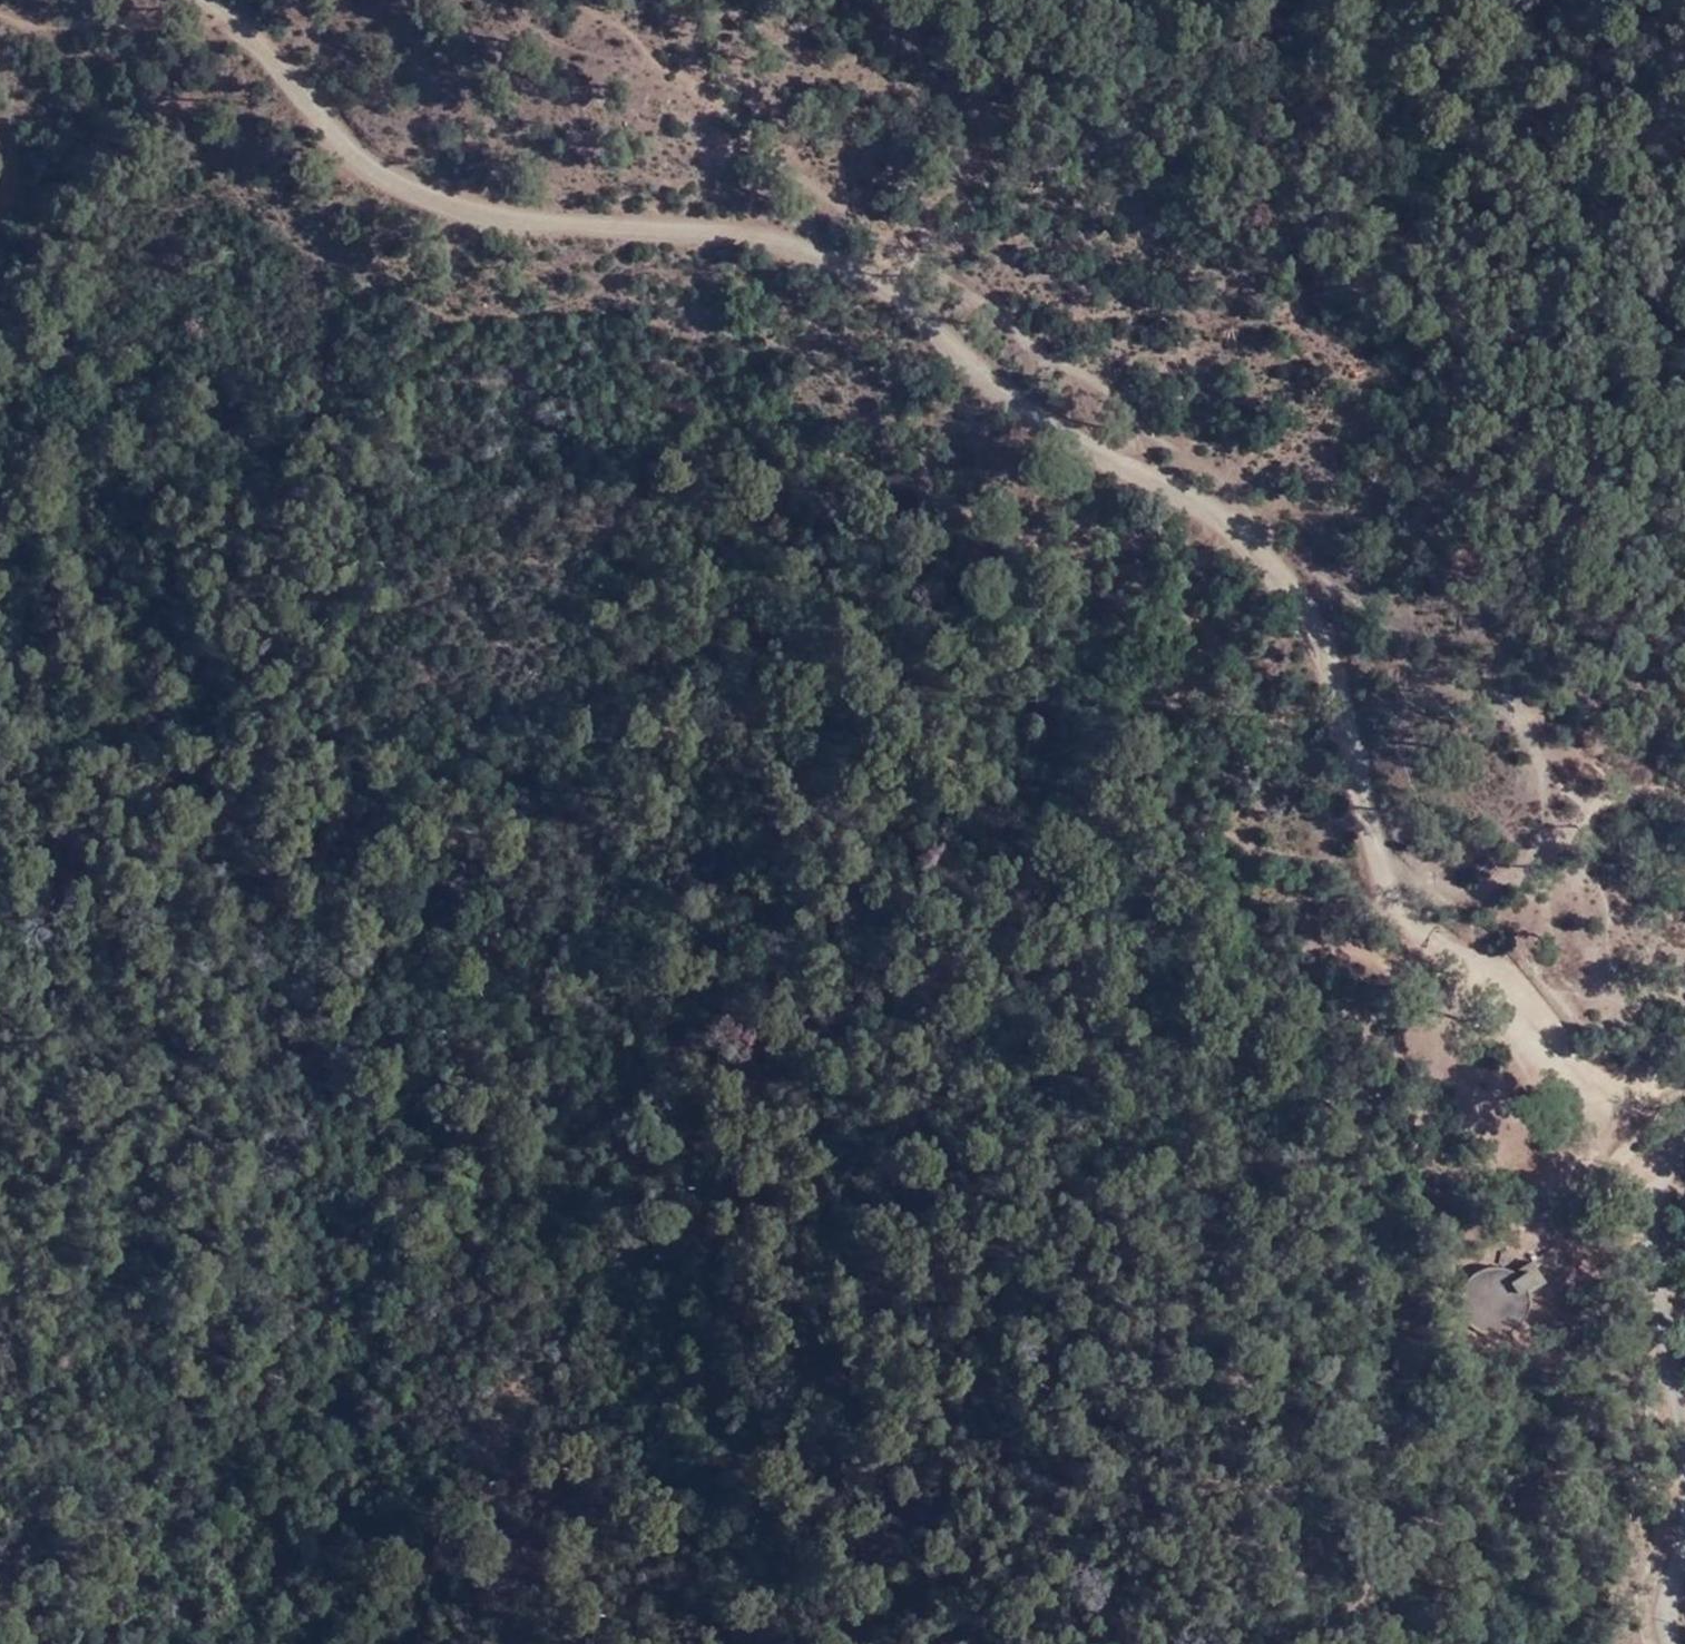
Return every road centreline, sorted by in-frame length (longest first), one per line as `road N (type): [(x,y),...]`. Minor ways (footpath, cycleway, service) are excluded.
road 1 (track): [(1684,1071),(1618,1072),(1503,1001),(1419,917),(1323,633),(1275,560),(1130,454),(1019,398),(906,302),(789,242),(510,214),(372,157),(206,0)]
road 2 (unclassified): [(1684,1136),(1653,1180),(1650,1264),(1684,1478),(1675,1605),(1682,1643)]

